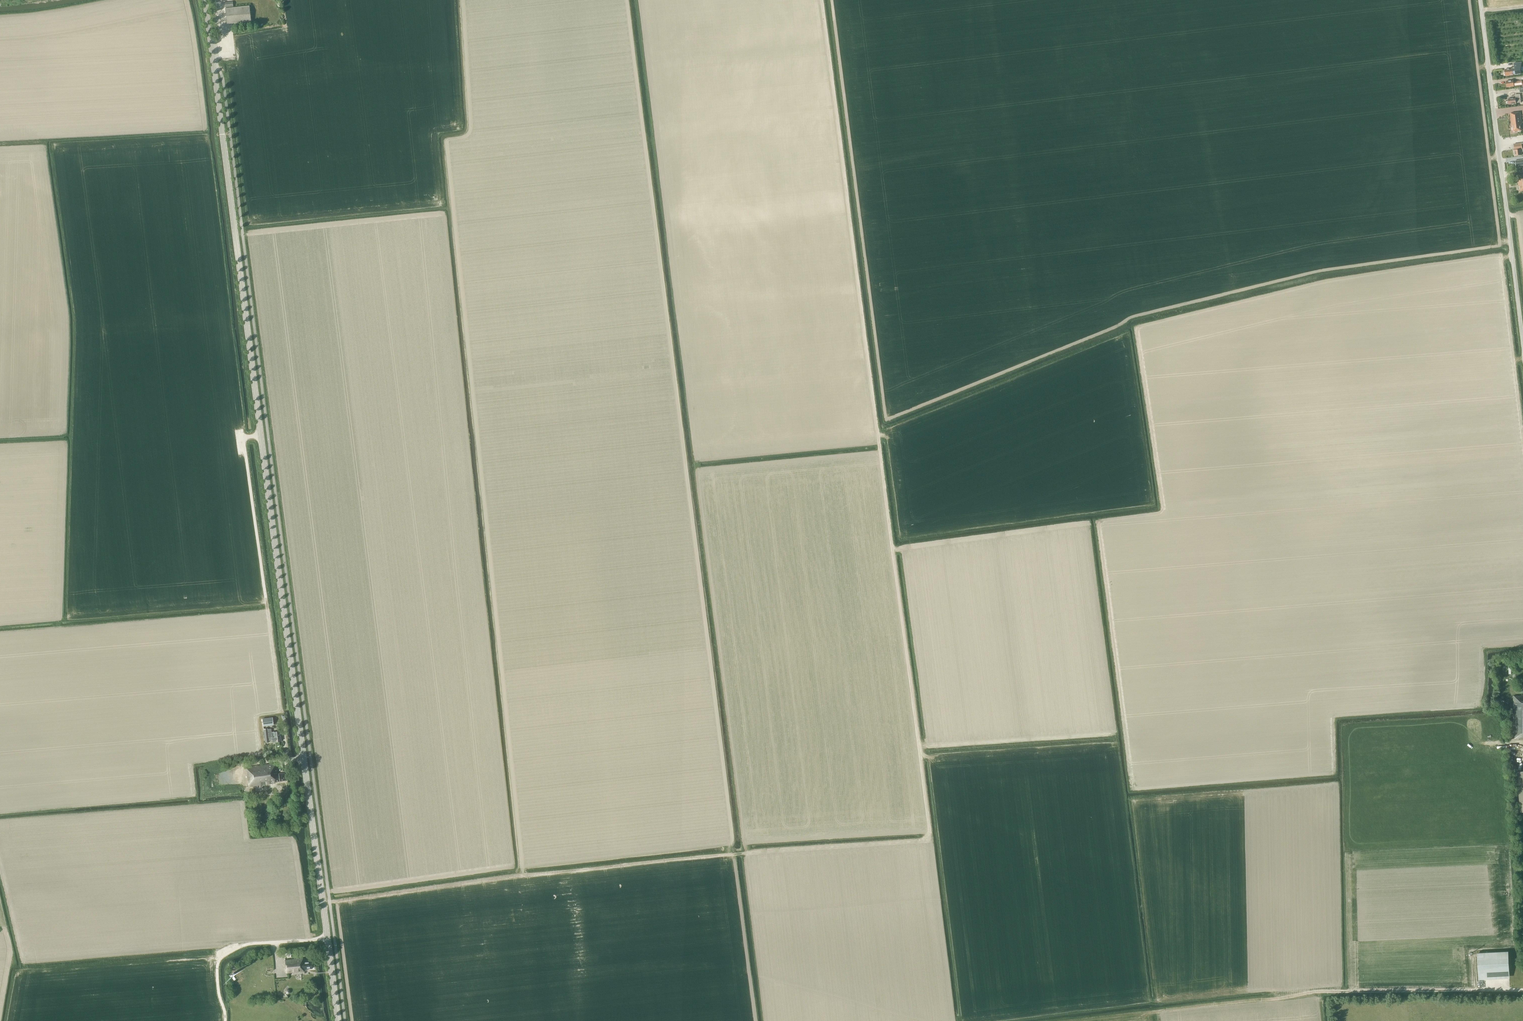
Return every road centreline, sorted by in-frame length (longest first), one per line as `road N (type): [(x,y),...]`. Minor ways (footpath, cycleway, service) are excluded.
road 1 (track): [(821,0),(927,836),(520,875),(323,903)]
road 2 (tertiary): [(338,1020),(205,0)]
road 3 (unclassified): [(1522,349),(1480,0)]

